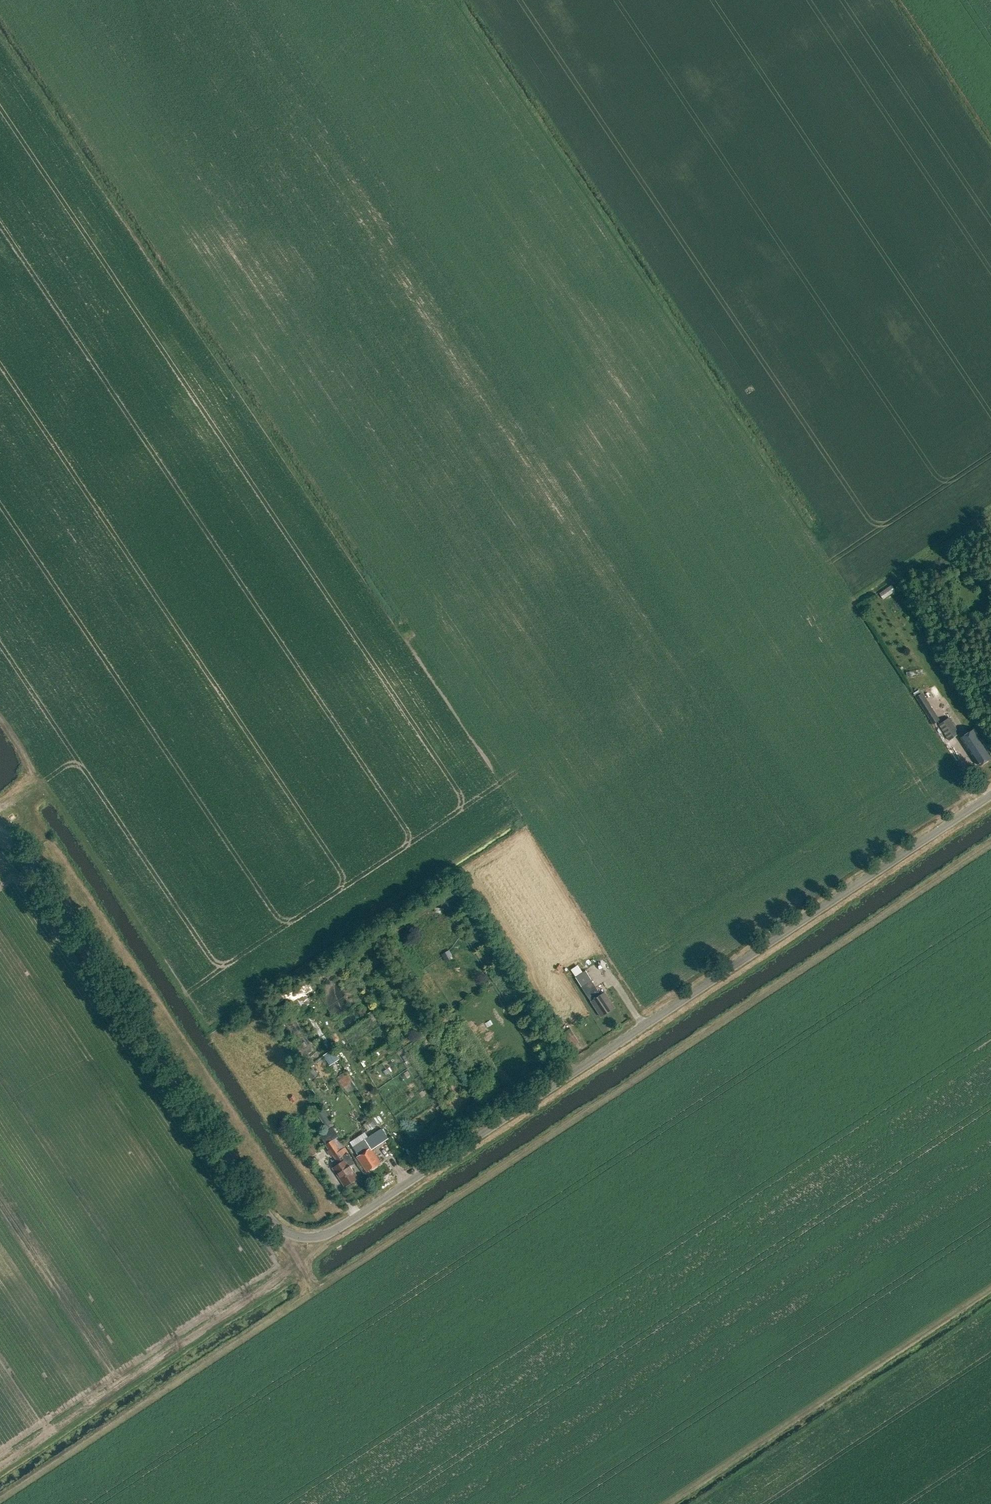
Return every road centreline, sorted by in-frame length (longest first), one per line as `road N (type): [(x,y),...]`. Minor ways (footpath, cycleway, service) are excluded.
road 1 (unclassified): [(0,835),(19,847),(273,1222),(310,1238),(342,1226),(990,795)]

